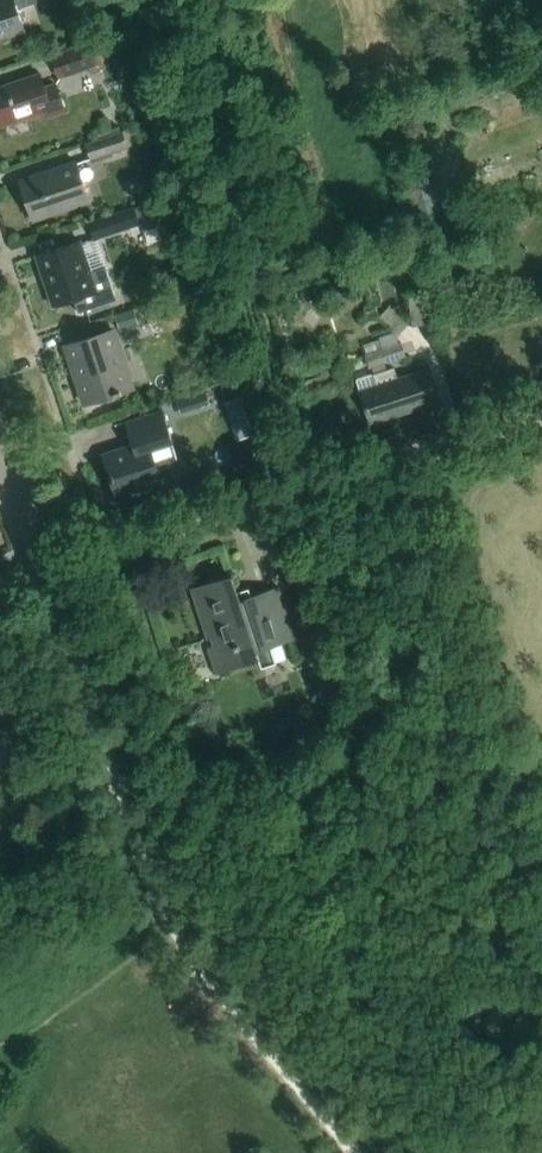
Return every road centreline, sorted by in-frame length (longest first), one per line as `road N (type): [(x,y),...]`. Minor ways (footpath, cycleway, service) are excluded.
road 1 (track): [(360,1152),(172,922),(142,861),(47,572)]
road 2 (unclassified): [(47,572),(541,411)]
road 3 (residential): [(47,572),(0,444)]

